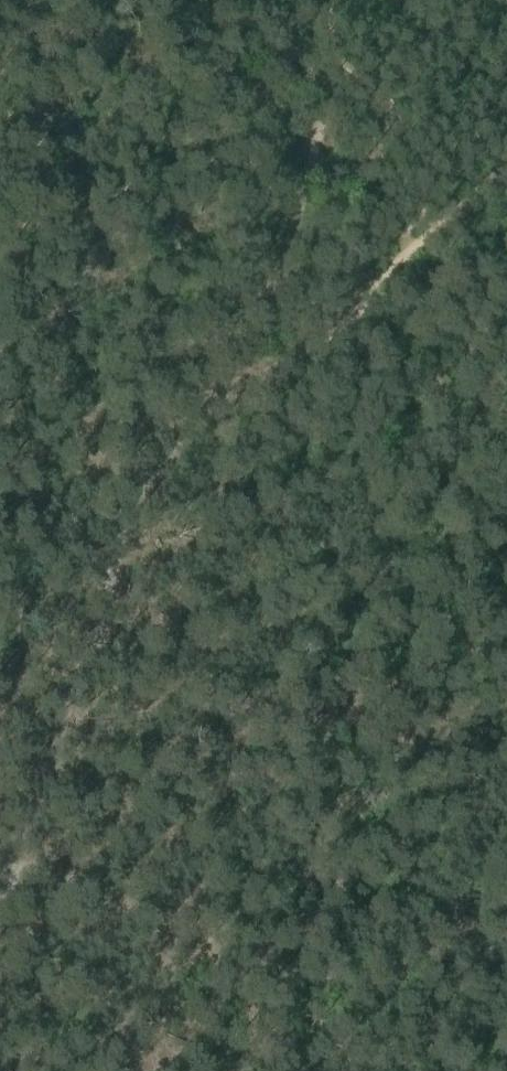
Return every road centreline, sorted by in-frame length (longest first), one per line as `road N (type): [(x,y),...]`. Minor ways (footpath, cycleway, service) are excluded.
road 1 (track): [(255,362),(174,433),(135,486),(117,536),(111,594),(13,872)]
road 2 (track): [(13,872),(167,874),(287,1070)]
road 3 (track): [(506,149),(255,362)]
road 4 (track): [(322,142),(255,362)]
road 5 (track): [(227,0),(322,142)]
road 6 (track): [(322,142),(403,236)]

